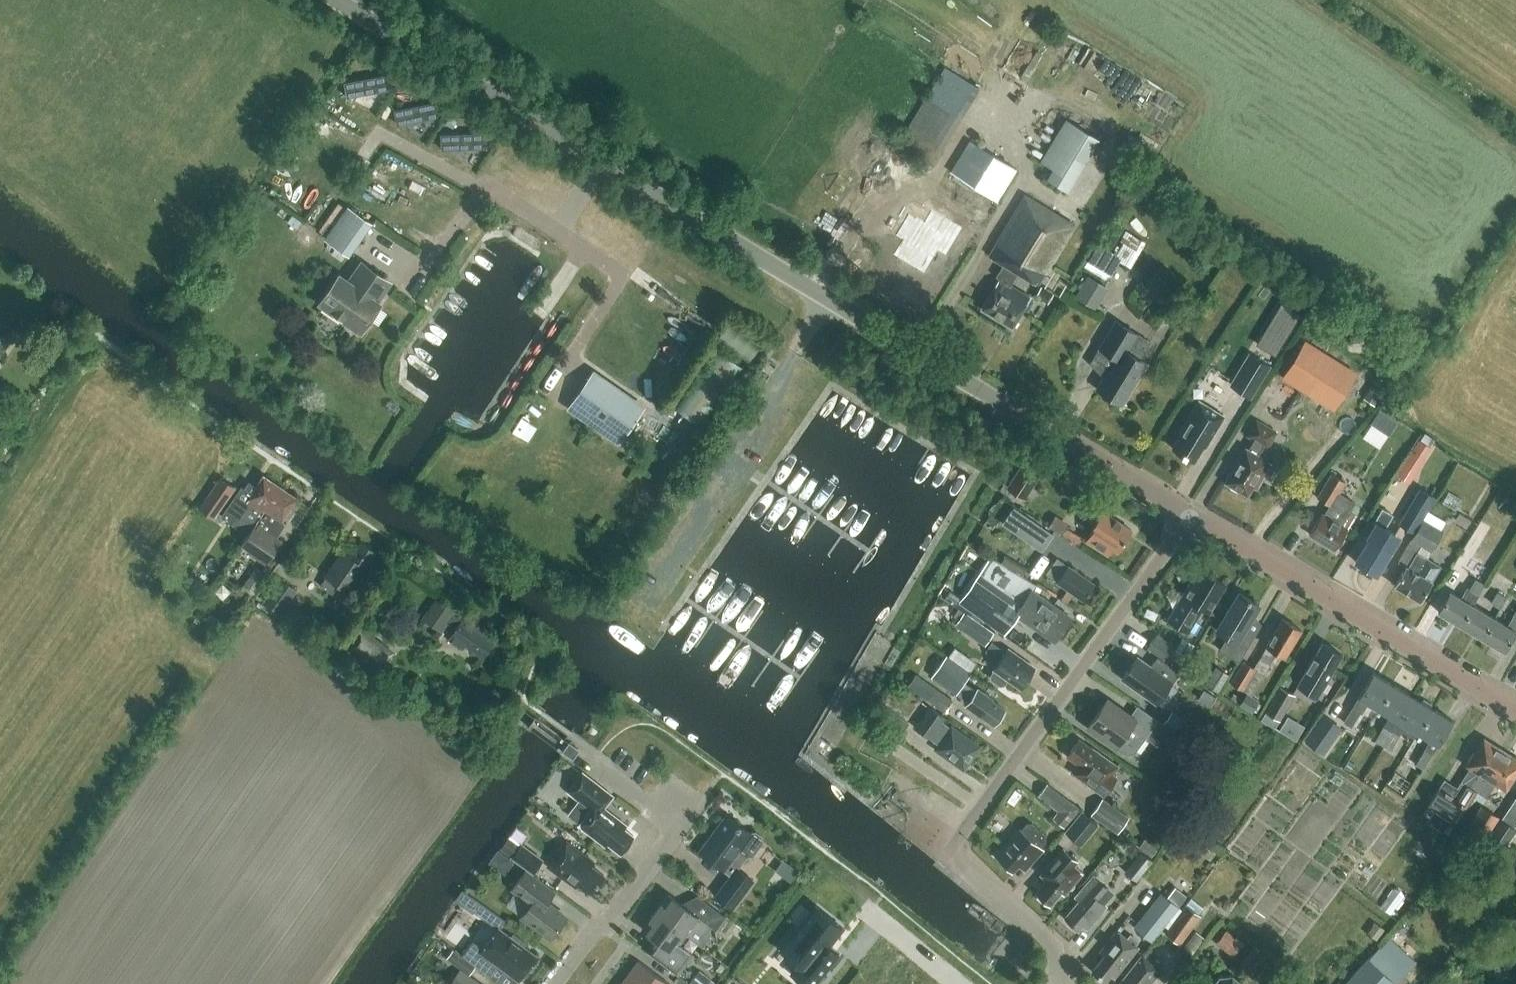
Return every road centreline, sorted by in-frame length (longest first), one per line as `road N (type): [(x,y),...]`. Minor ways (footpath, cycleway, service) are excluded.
road 1 (tertiary): [(1192,514),(828,303),(339,0)]
road 2 (residential): [(1056,978),(1046,938),(945,854),(1192,514)]
road 3 (tertiary): [(1515,709),(1192,514)]
road 4 (residential): [(557,983),(675,821),(597,752)]

